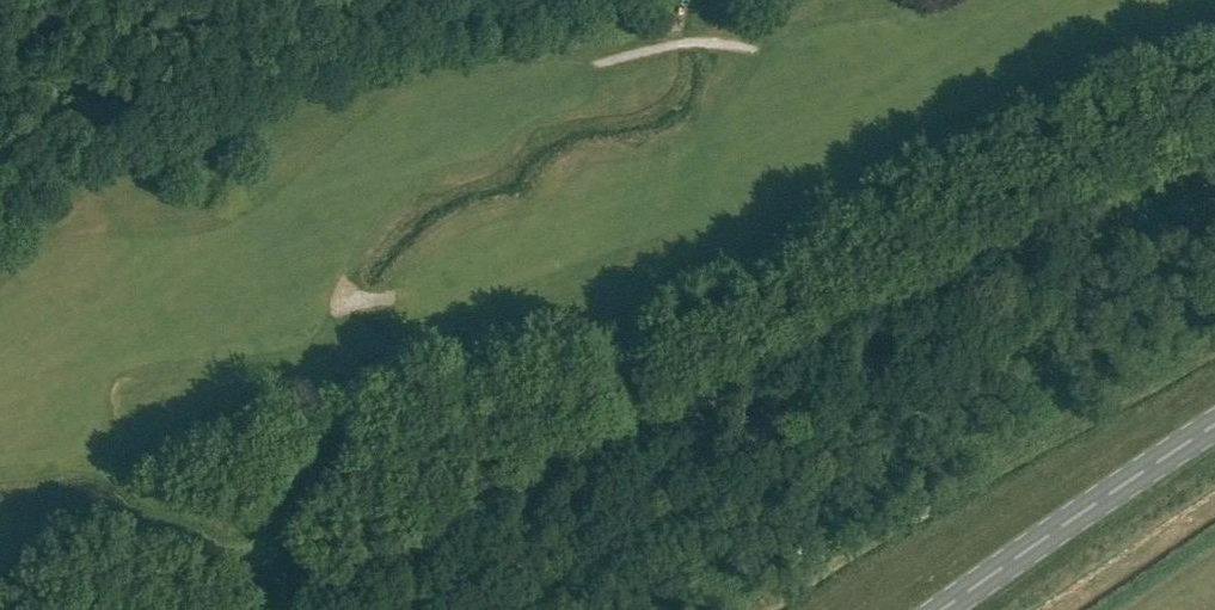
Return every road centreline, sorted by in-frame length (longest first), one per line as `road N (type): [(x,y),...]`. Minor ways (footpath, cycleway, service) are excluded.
road 1 (track): [(294,609),(1214,141)]
road 2 (track): [(1214,203),(414,609)]
road 3 (primary): [(945,609),(1214,428)]

